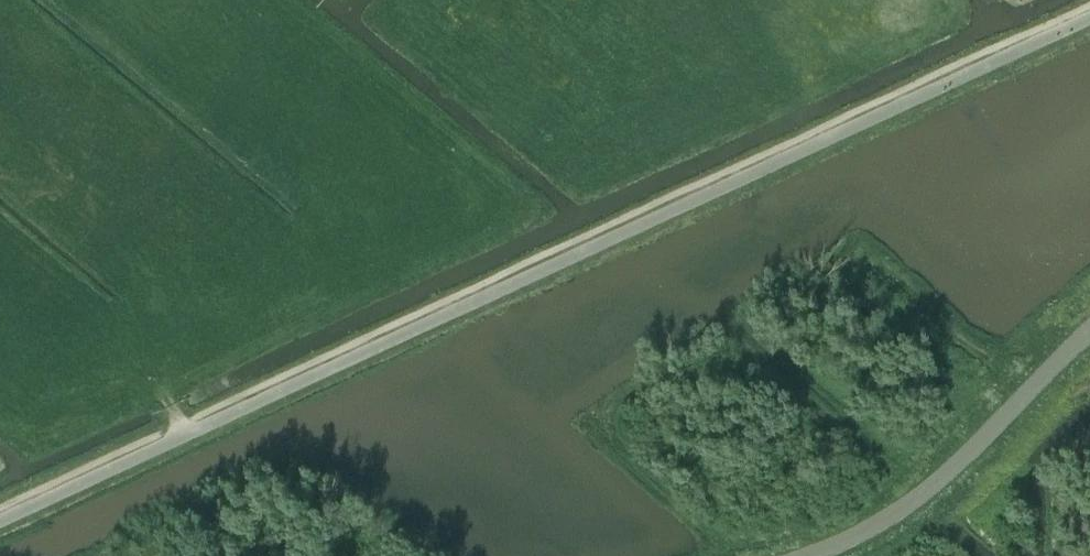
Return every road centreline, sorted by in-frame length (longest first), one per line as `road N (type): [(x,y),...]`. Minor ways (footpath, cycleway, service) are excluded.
road 1 (track): [(0,521),(1089,18)]

